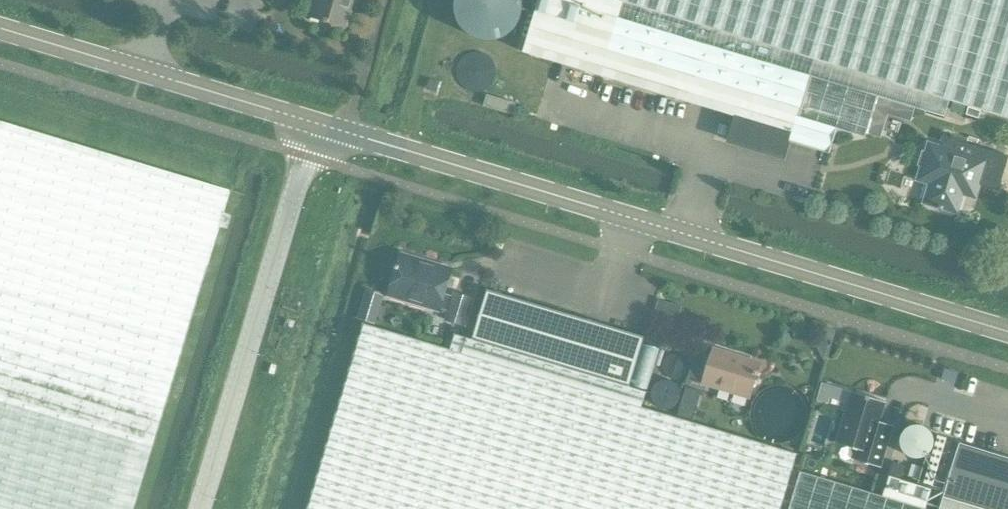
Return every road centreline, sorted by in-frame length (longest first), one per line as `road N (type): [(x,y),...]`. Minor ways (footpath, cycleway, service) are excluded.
road 1 (tertiary): [(1007,331),(320,123)]
road 2 (unclassified): [(201,508),(320,123)]
road 3 (tertiary): [(320,123),(0,29)]

